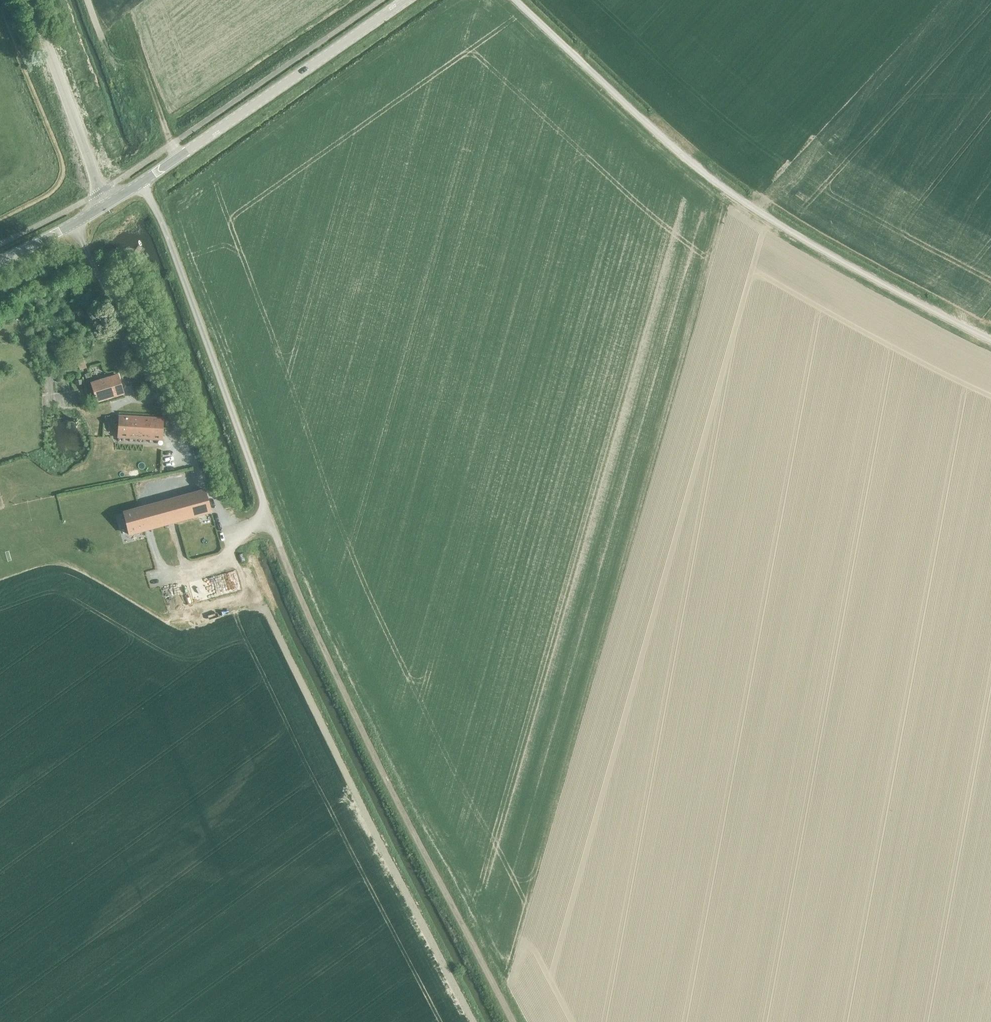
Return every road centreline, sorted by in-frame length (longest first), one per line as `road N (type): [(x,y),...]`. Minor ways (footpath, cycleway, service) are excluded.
road 1 (unclassified): [(514,1021),(313,627),(166,234),(139,183)]
road 2 (unclassified): [(990,340),(743,202),(678,154),(516,0)]
road 3 (tertiary): [(139,183),(406,0)]
road 4 (track): [(0,14),(63,177),(55,193),(0,219)]
road 5 (unclassified): [(105,204),(31,0)]

